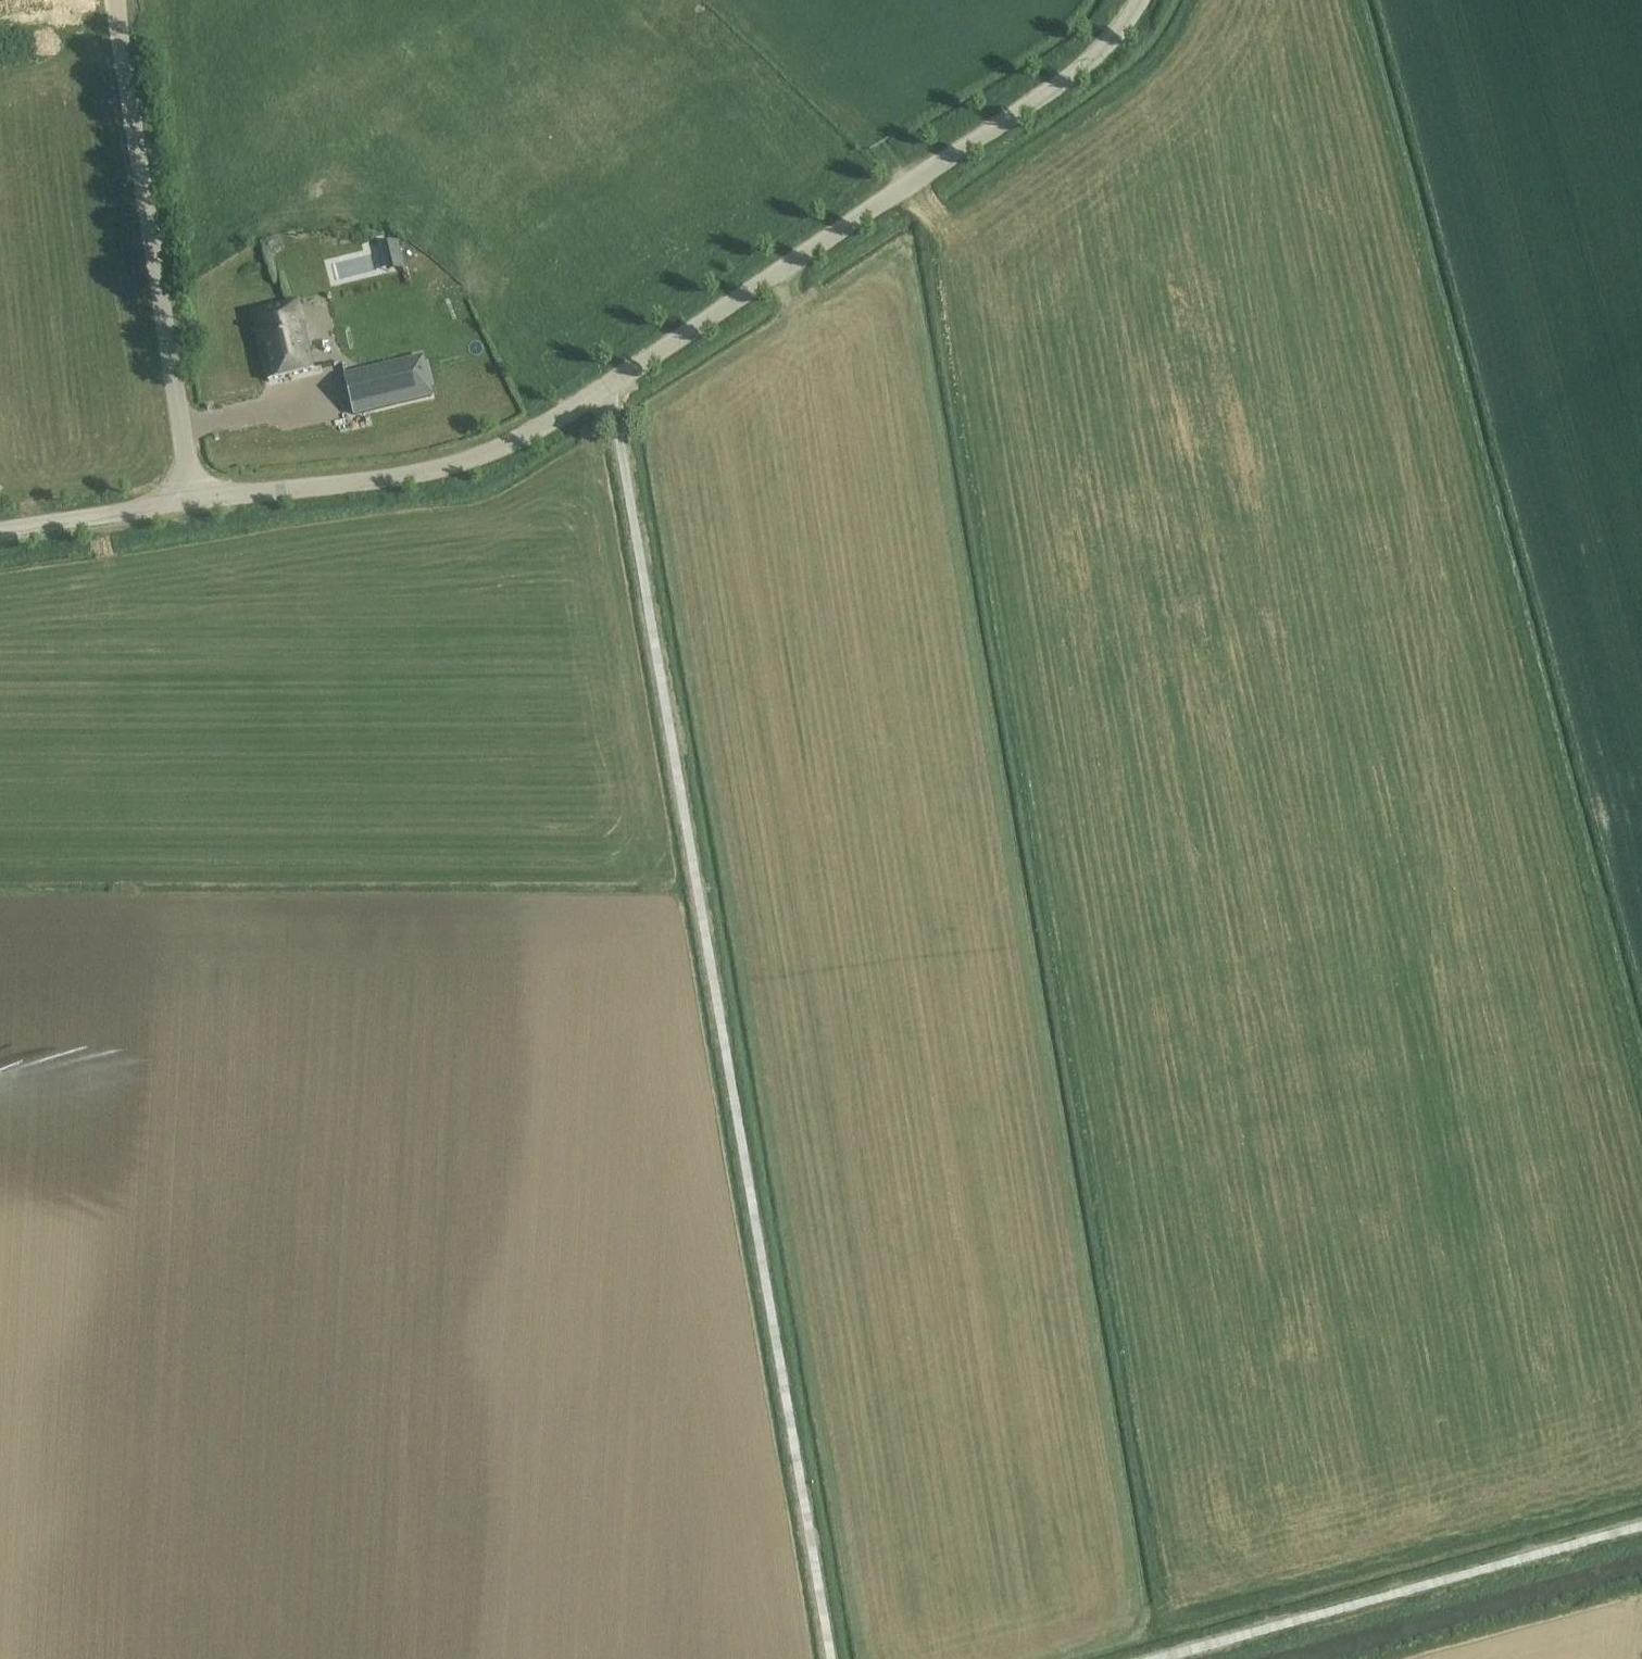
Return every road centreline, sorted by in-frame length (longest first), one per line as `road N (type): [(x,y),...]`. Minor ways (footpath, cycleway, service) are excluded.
road 1 (unclassified): [(193,501),(442,469),(517,440),(1079,70),(1141,0)]
road 2 (unclassified): [(193,501),(116,0)]
road 3 (unclassified): [(0,530),(193,501)]

